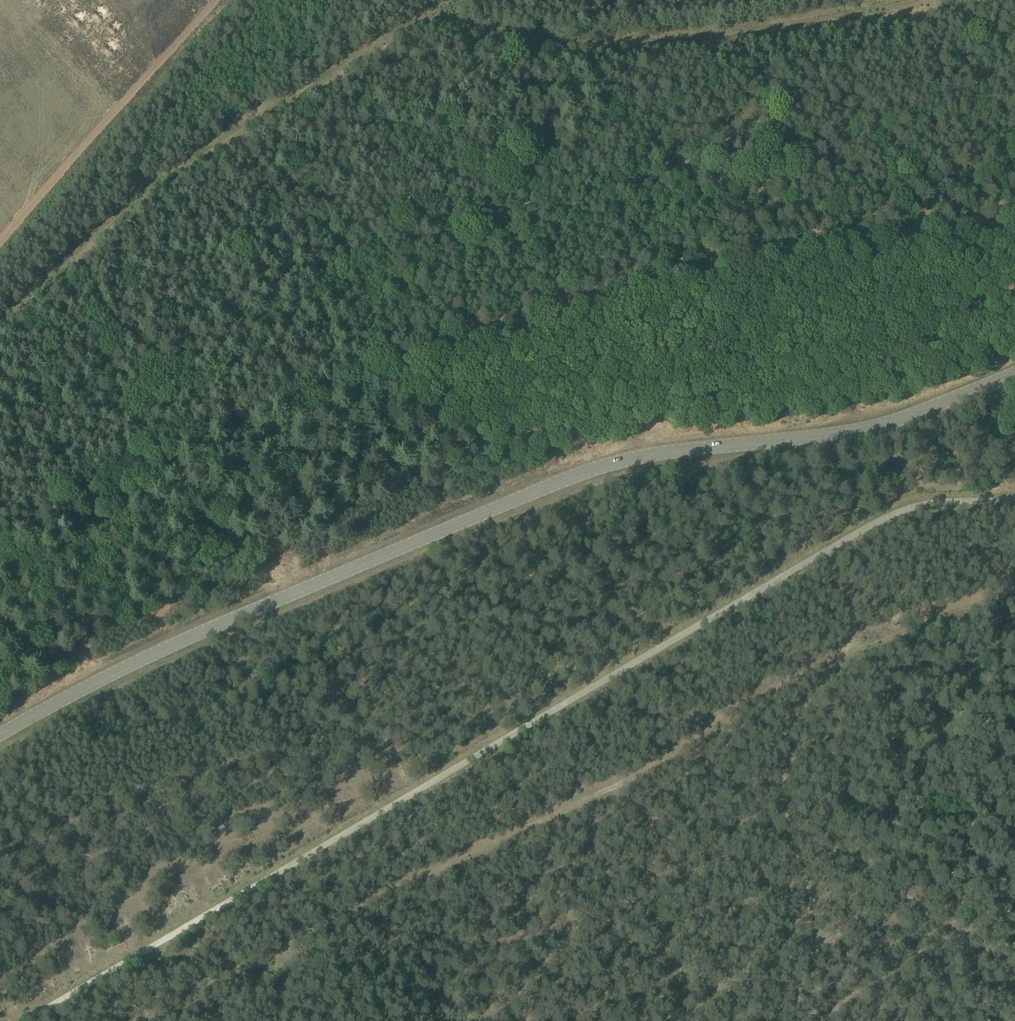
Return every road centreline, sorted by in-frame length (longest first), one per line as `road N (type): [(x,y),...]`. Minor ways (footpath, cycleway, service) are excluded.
road 1 (unclassified): [(23,1020),(879,521),(949,500),(1014,499)]
road 2 (track): [(798,1020),(810,920),(784,761),(794,721),(850,653),(857,629),(824,552)]
road 3 (track): [(905,0),(703,38),(585,44),(420,22)]
road 4 (track): [(215,0),(0,240)]

